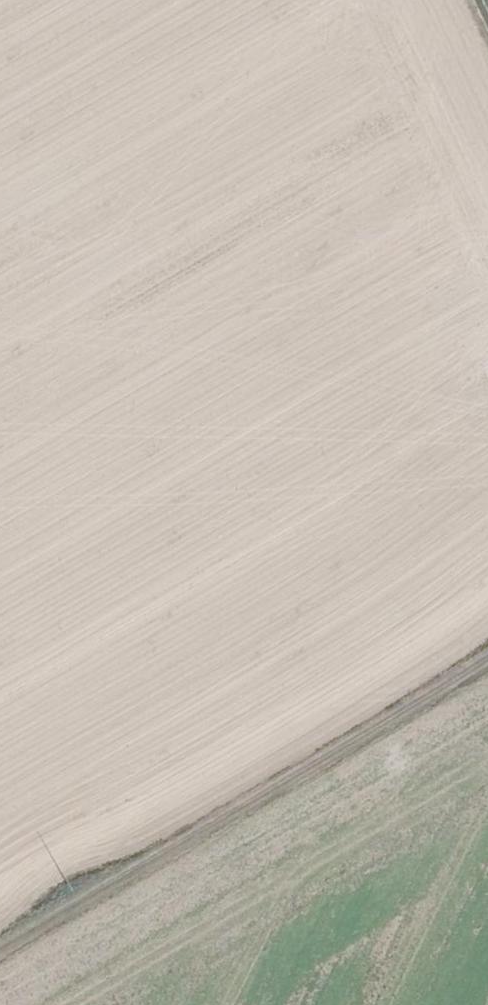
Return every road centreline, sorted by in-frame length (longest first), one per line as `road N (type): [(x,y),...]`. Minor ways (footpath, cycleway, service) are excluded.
road 1 (track): [(0,942),(487,660)]

